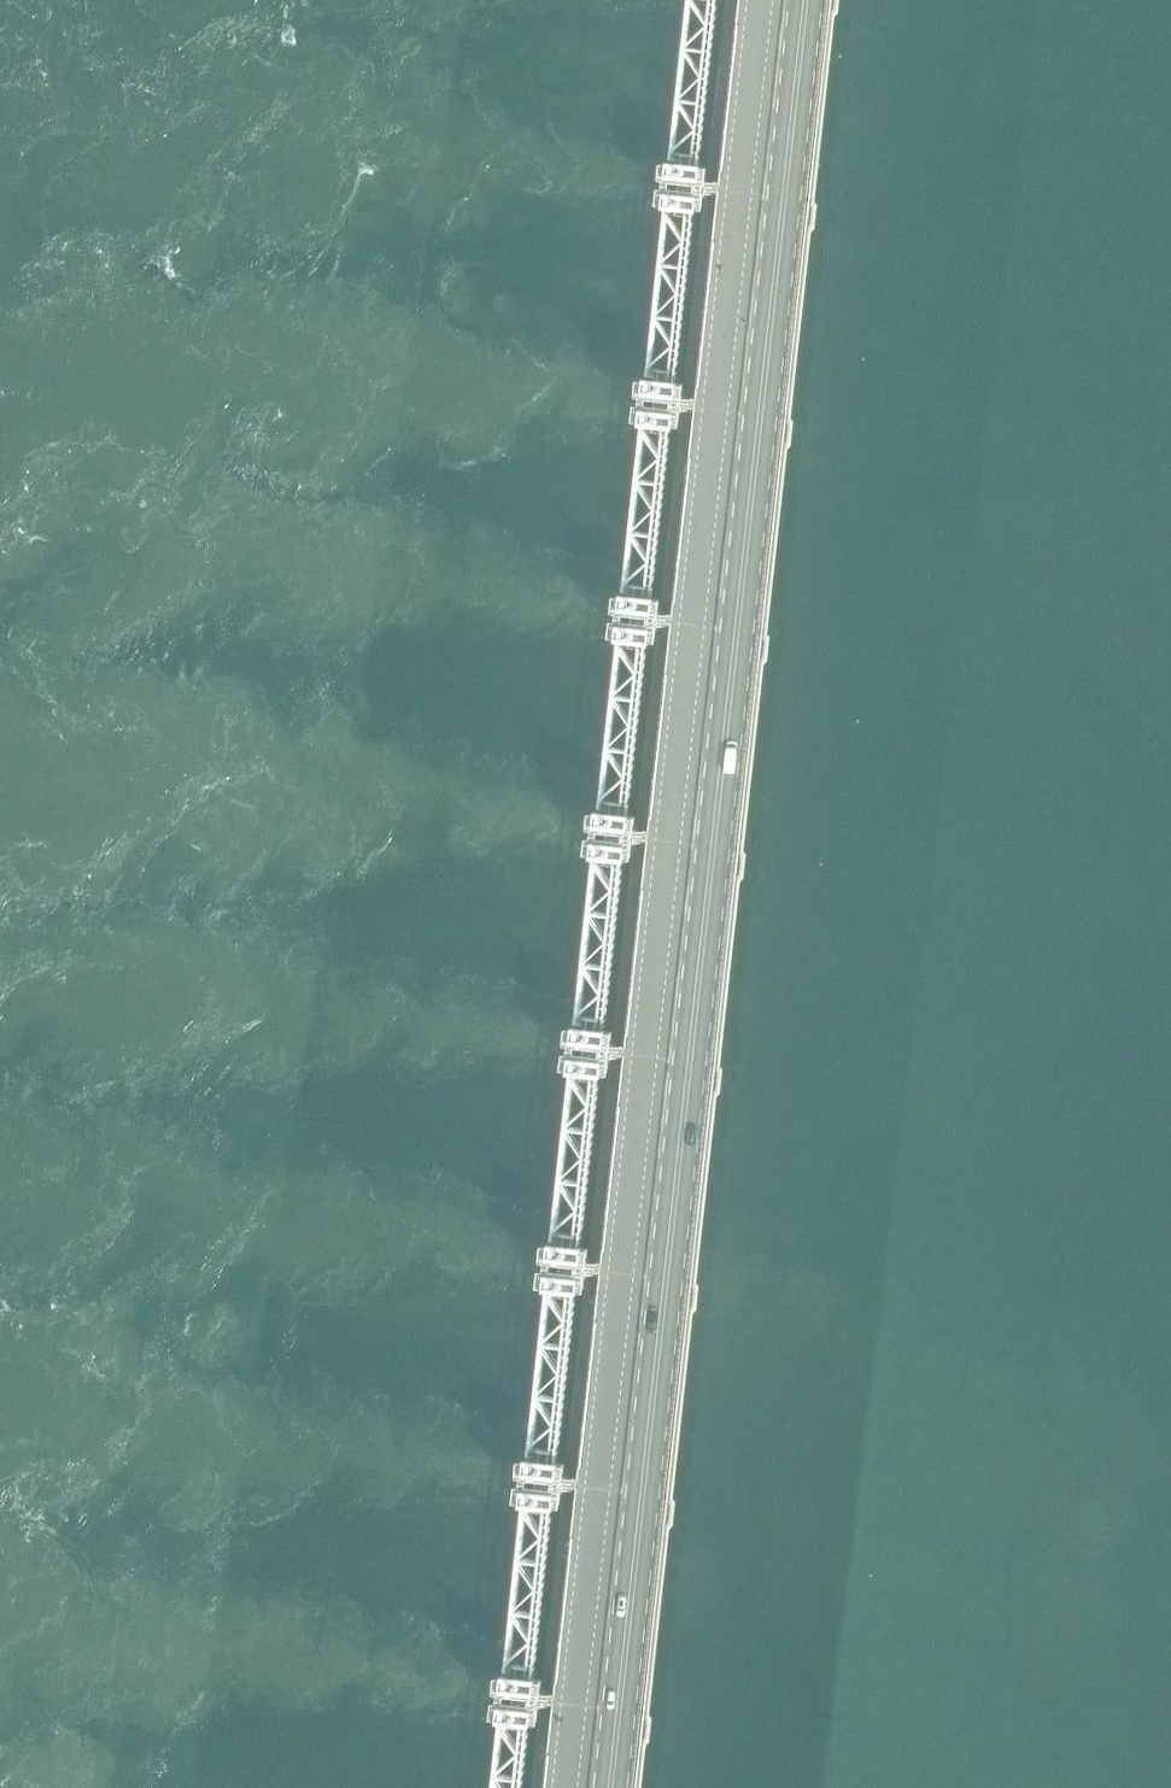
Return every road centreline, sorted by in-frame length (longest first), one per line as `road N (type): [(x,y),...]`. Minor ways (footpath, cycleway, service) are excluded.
road 1 (unclassified): [(565,1787),(759,0)]
road 2 (primary): [(609,1787),(803,0)]

